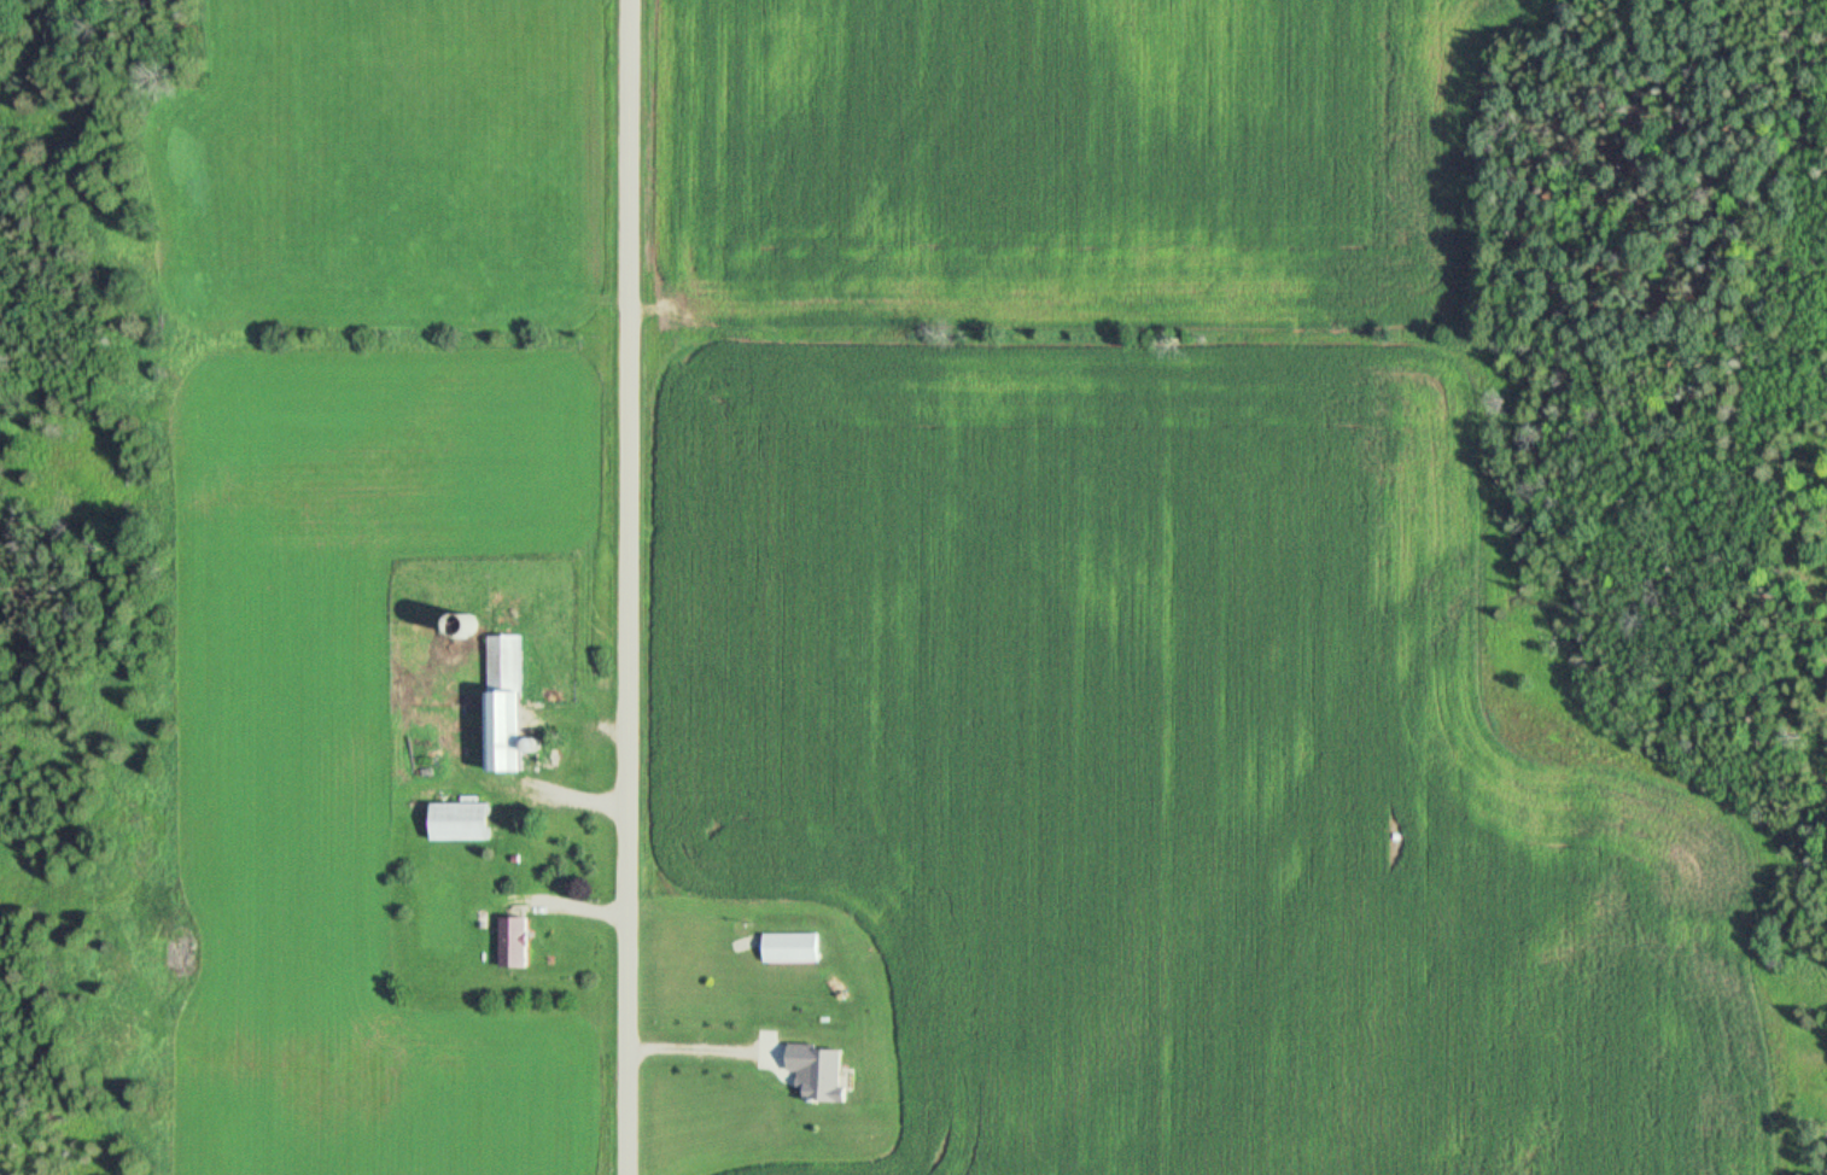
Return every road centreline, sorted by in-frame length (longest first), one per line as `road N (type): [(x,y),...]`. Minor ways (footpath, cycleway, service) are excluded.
road 1 (residential): [(636,1174),(634,0)]

